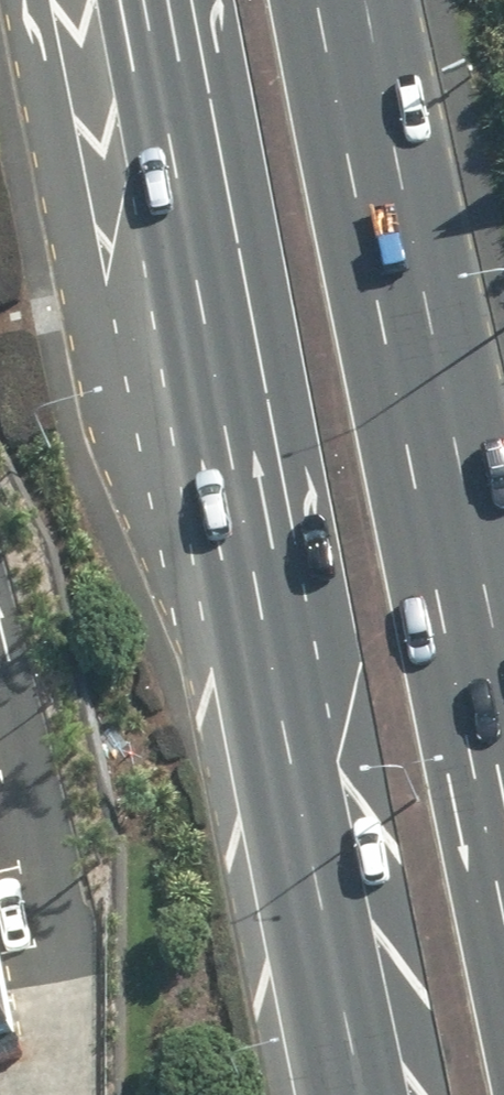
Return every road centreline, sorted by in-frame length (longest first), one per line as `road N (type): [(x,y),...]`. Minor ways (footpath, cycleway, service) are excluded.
road 1 (primary): [(362,1094),(192,254)]
road 2 (primary): [(340,0),(503,685)]
road 3 (primary): [(192,254),(92,0)]
road 4 (primary): [(192,254),(149,0)]

